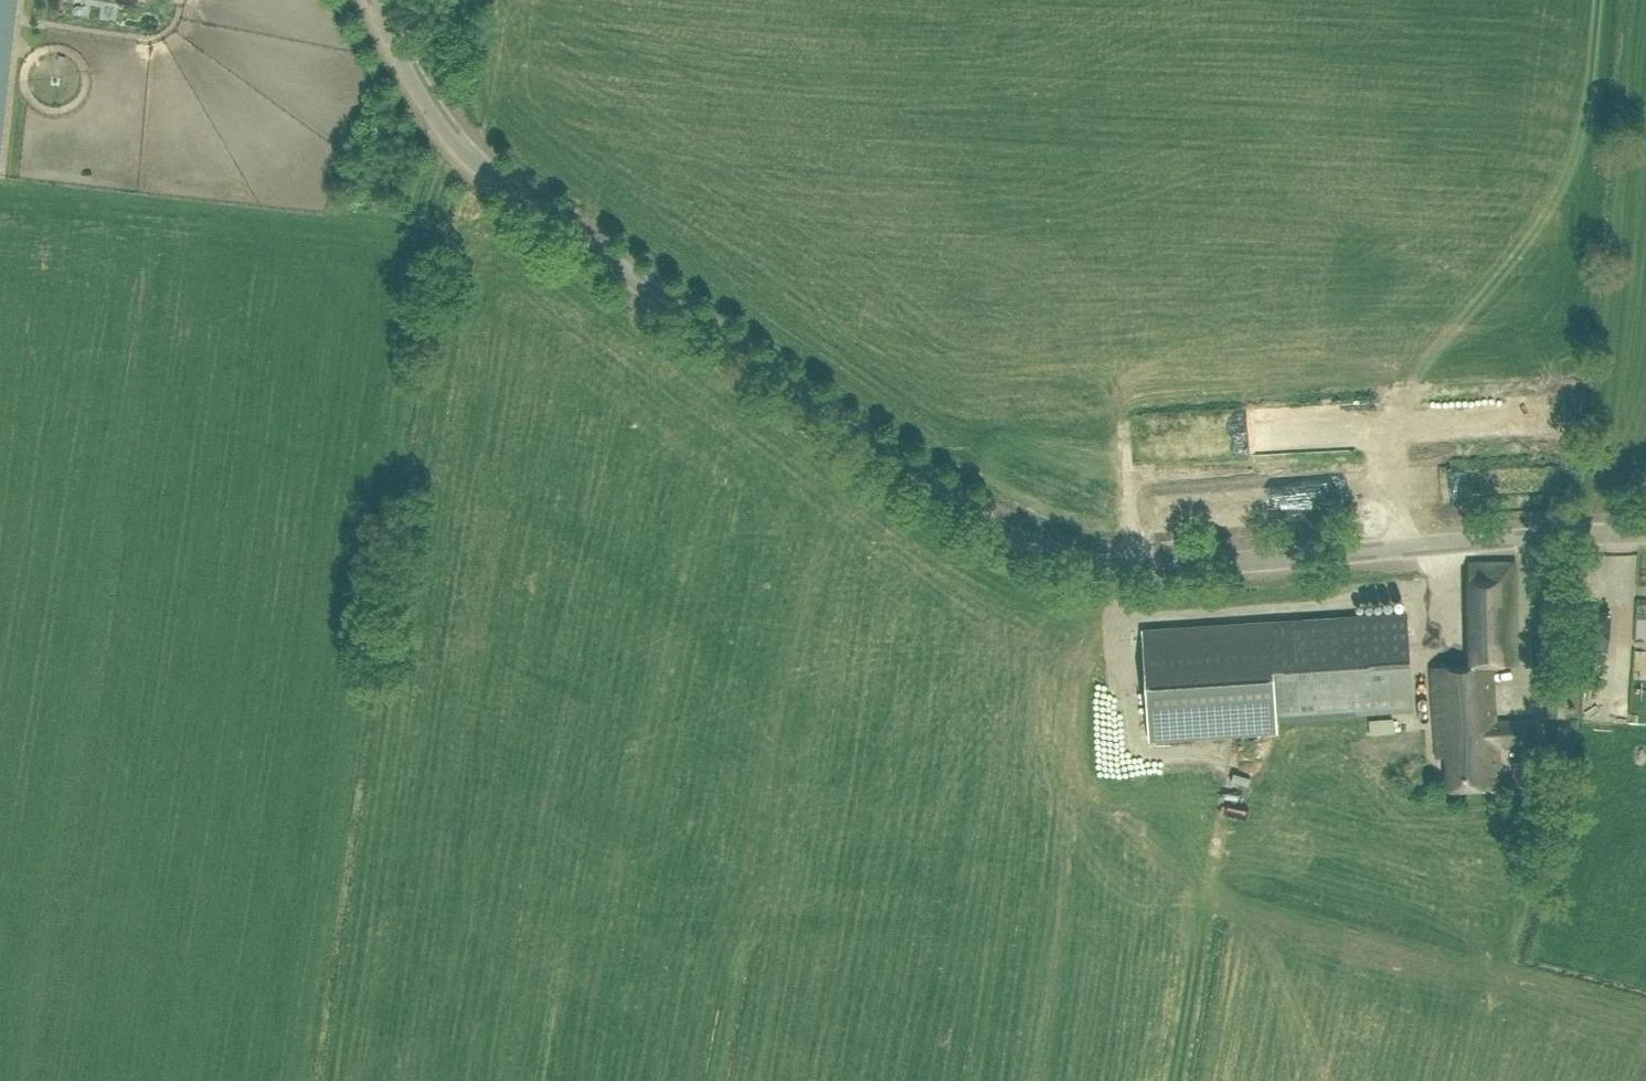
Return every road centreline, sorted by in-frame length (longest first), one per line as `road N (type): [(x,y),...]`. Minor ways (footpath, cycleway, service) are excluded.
road 1 (tertiary): [(1645,530),(1134,566),(1068,559),(1008,535),(499,179),(437,115),(376,0)]

